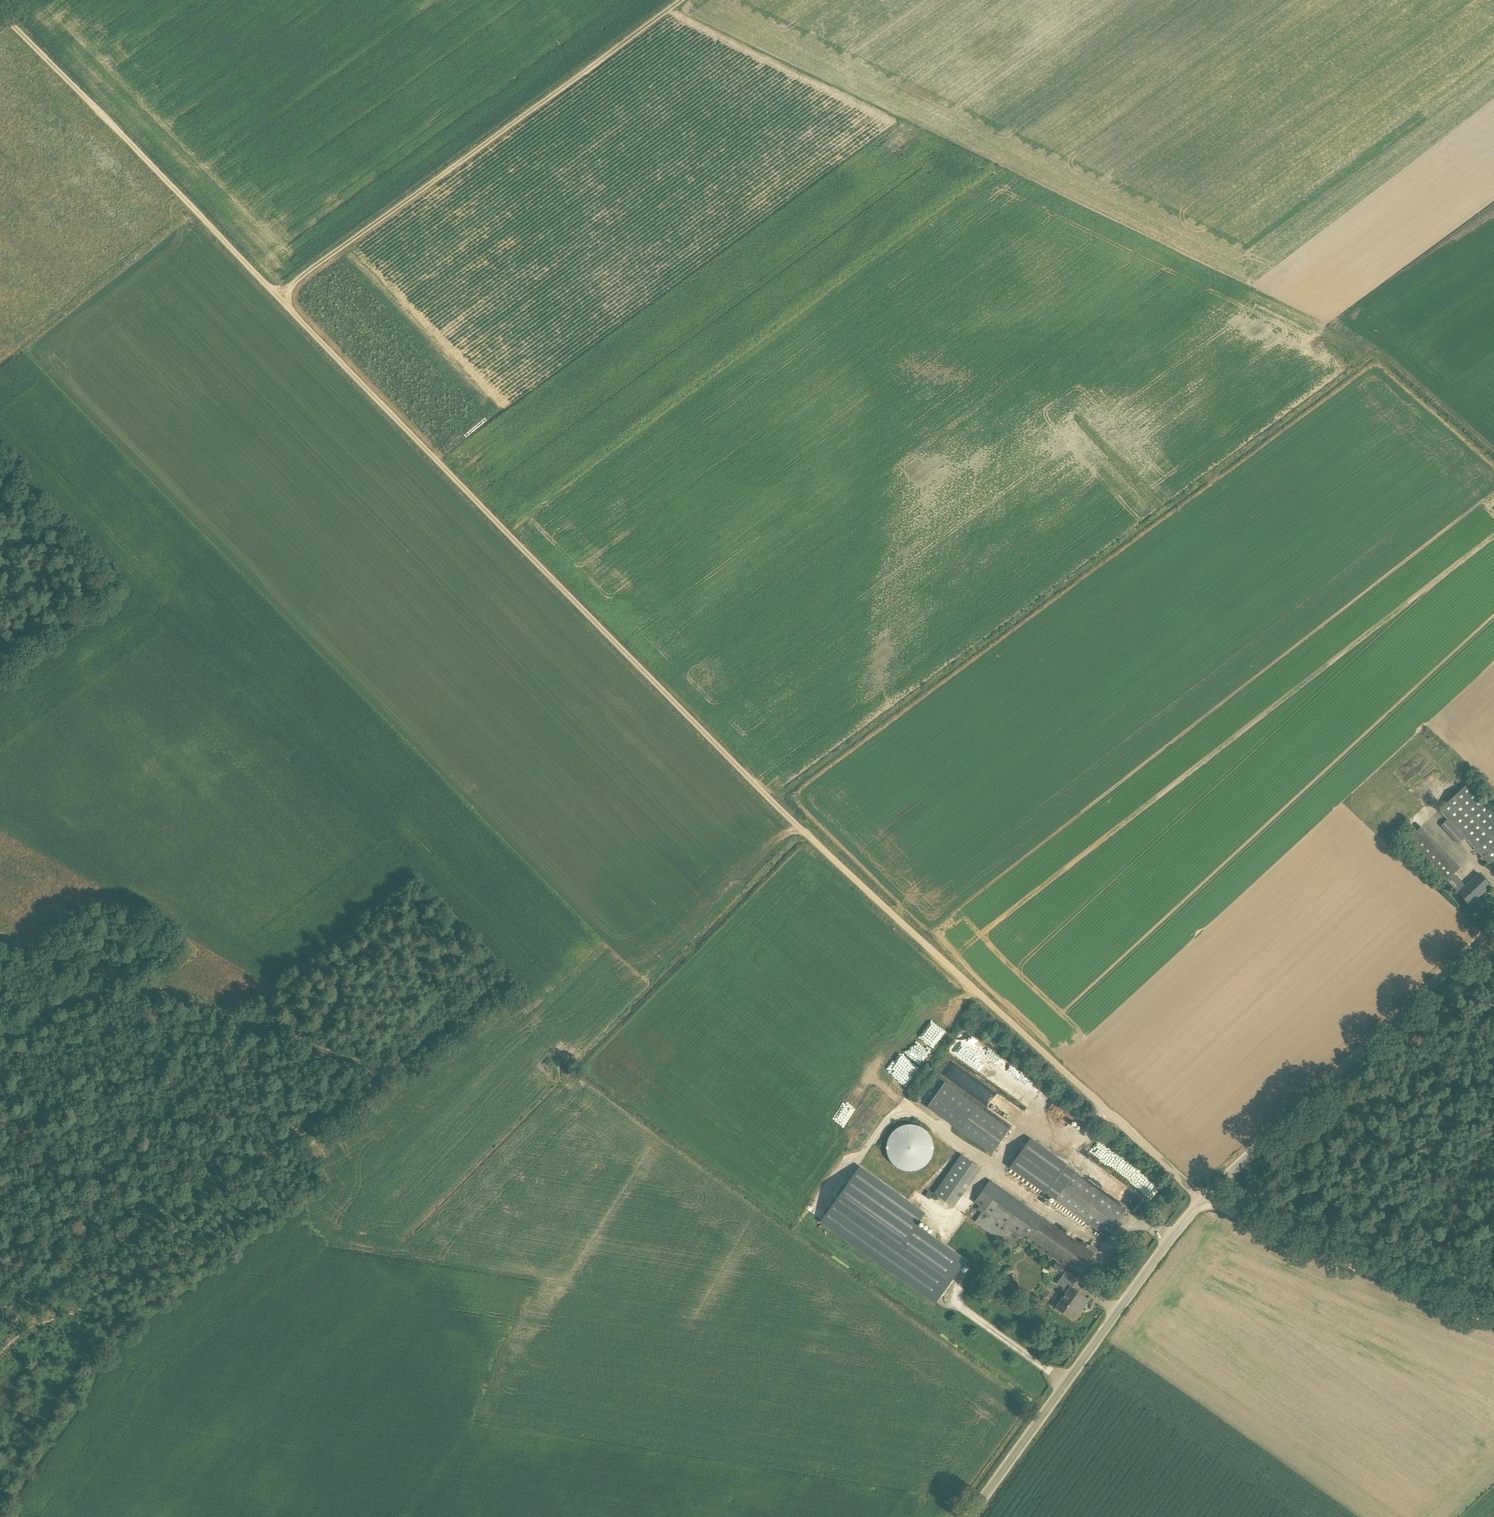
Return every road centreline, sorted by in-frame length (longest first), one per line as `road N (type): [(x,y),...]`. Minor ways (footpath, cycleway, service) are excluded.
road 1 (track): [(275,296),(755,787),(1204,1198)]
road 2 (unclassified): [(967,1516),(1204,1198),(1493,931)]
road 3 (track): [(89,972),(369,1070),(377,1086),(0,1311)]
road 4 (track): [(275,296),(681,0)]
road 5 (track): [(0,10),(275,296)]
road 6 (track): [(1493,1323),(1204,1198)]

